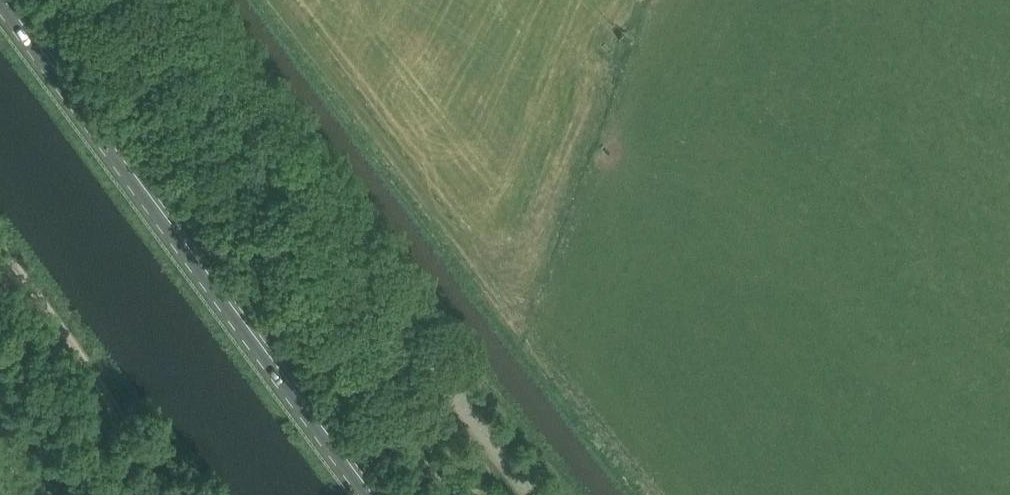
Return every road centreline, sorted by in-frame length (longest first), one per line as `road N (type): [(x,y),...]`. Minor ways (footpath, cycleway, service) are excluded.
road 1 (unclassified): [(533,494),(142,0)]
road 2 (primary): [(377,494),(9,0)]
road 3 (track): [(0,301),(142,494)]

